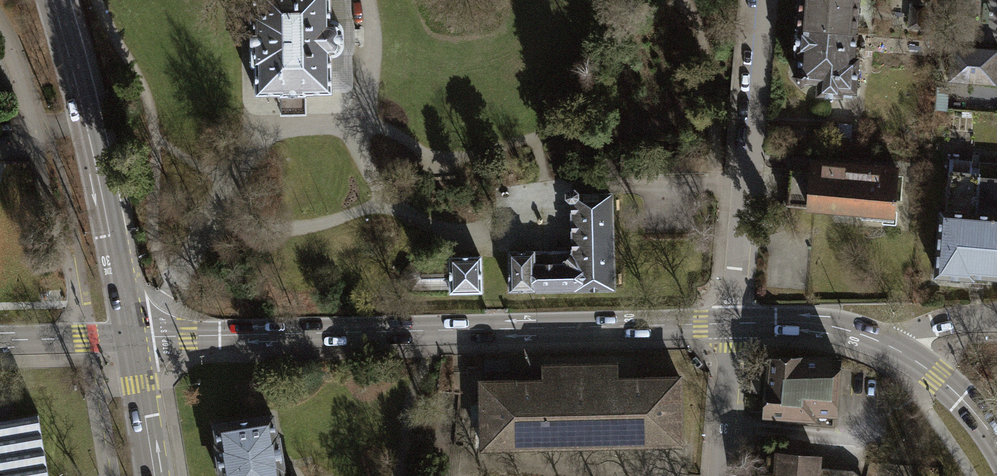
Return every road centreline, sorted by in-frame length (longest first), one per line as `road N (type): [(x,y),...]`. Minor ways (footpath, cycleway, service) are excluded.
road 1 (primary): [(733,323),(131,336)]
road 2 (primary): [(53,0),(131,336)]
road 3 (residential): [(763,0),(733,323)]
road 4 (residential): [(733,323),(723,475)]
road 5 (primary): [(880,342),(817,323),(733,323)]
road 6 (primary): [(996,434),(937,375),(880,342)]
road 7 (primary): [(131,336),(155,475)]
road 8 (primary): [(131,336),(0,340)]
road 9 (residential): [(996,318),(962,319),(880,342)]

